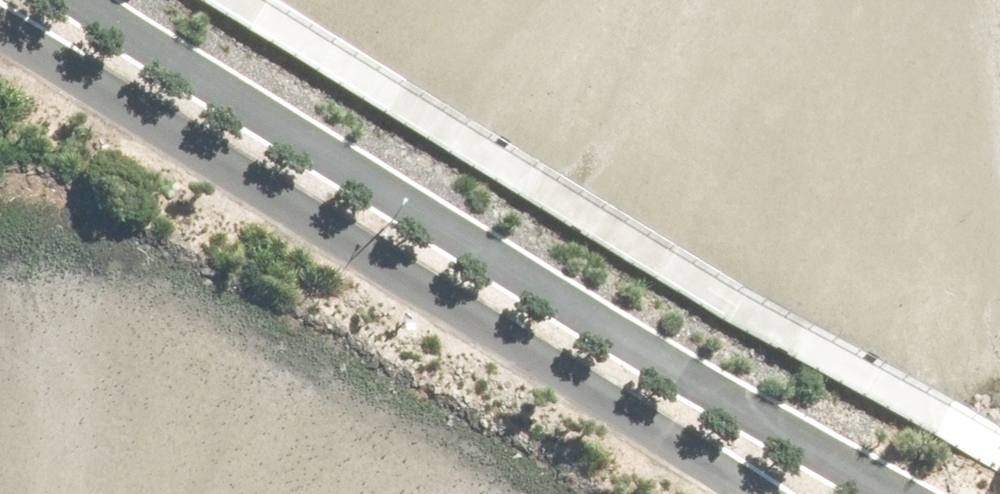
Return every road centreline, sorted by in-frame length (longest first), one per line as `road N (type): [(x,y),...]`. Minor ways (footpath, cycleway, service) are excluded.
road 1 (residential): [(81,0),(337,166),(892,493)]
road 2 (residential): [(752,493),(0,29)]

